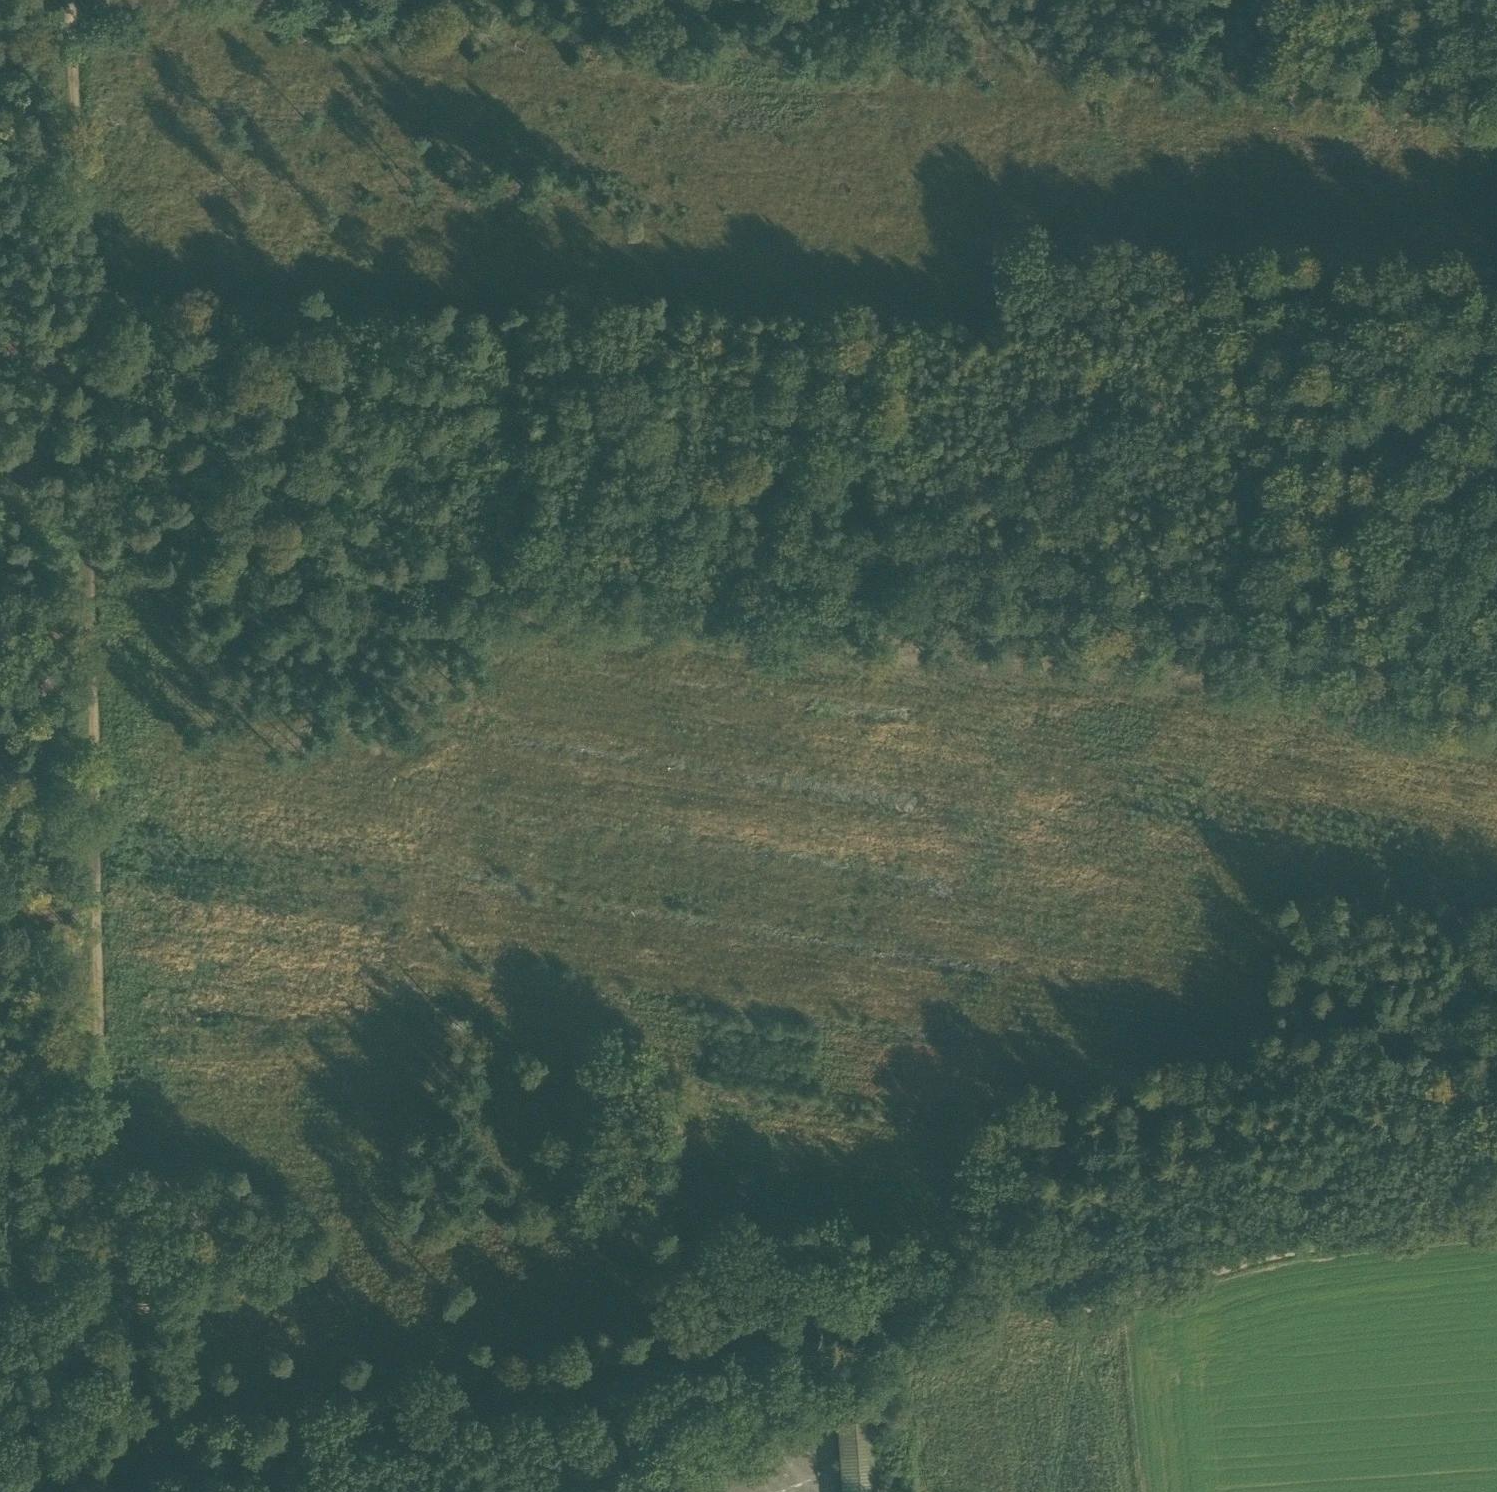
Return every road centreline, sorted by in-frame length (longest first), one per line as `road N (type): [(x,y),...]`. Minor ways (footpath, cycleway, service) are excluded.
road 1 (track): [(154,1469),(102,1075),(71,0)]
road 2 (track): [(1081,1313),(1010,1295),(955,1292),(780,1339),(154,1469)]
road 3 (track): [(1081,1313),(1287,1255),(1496,1229)]

